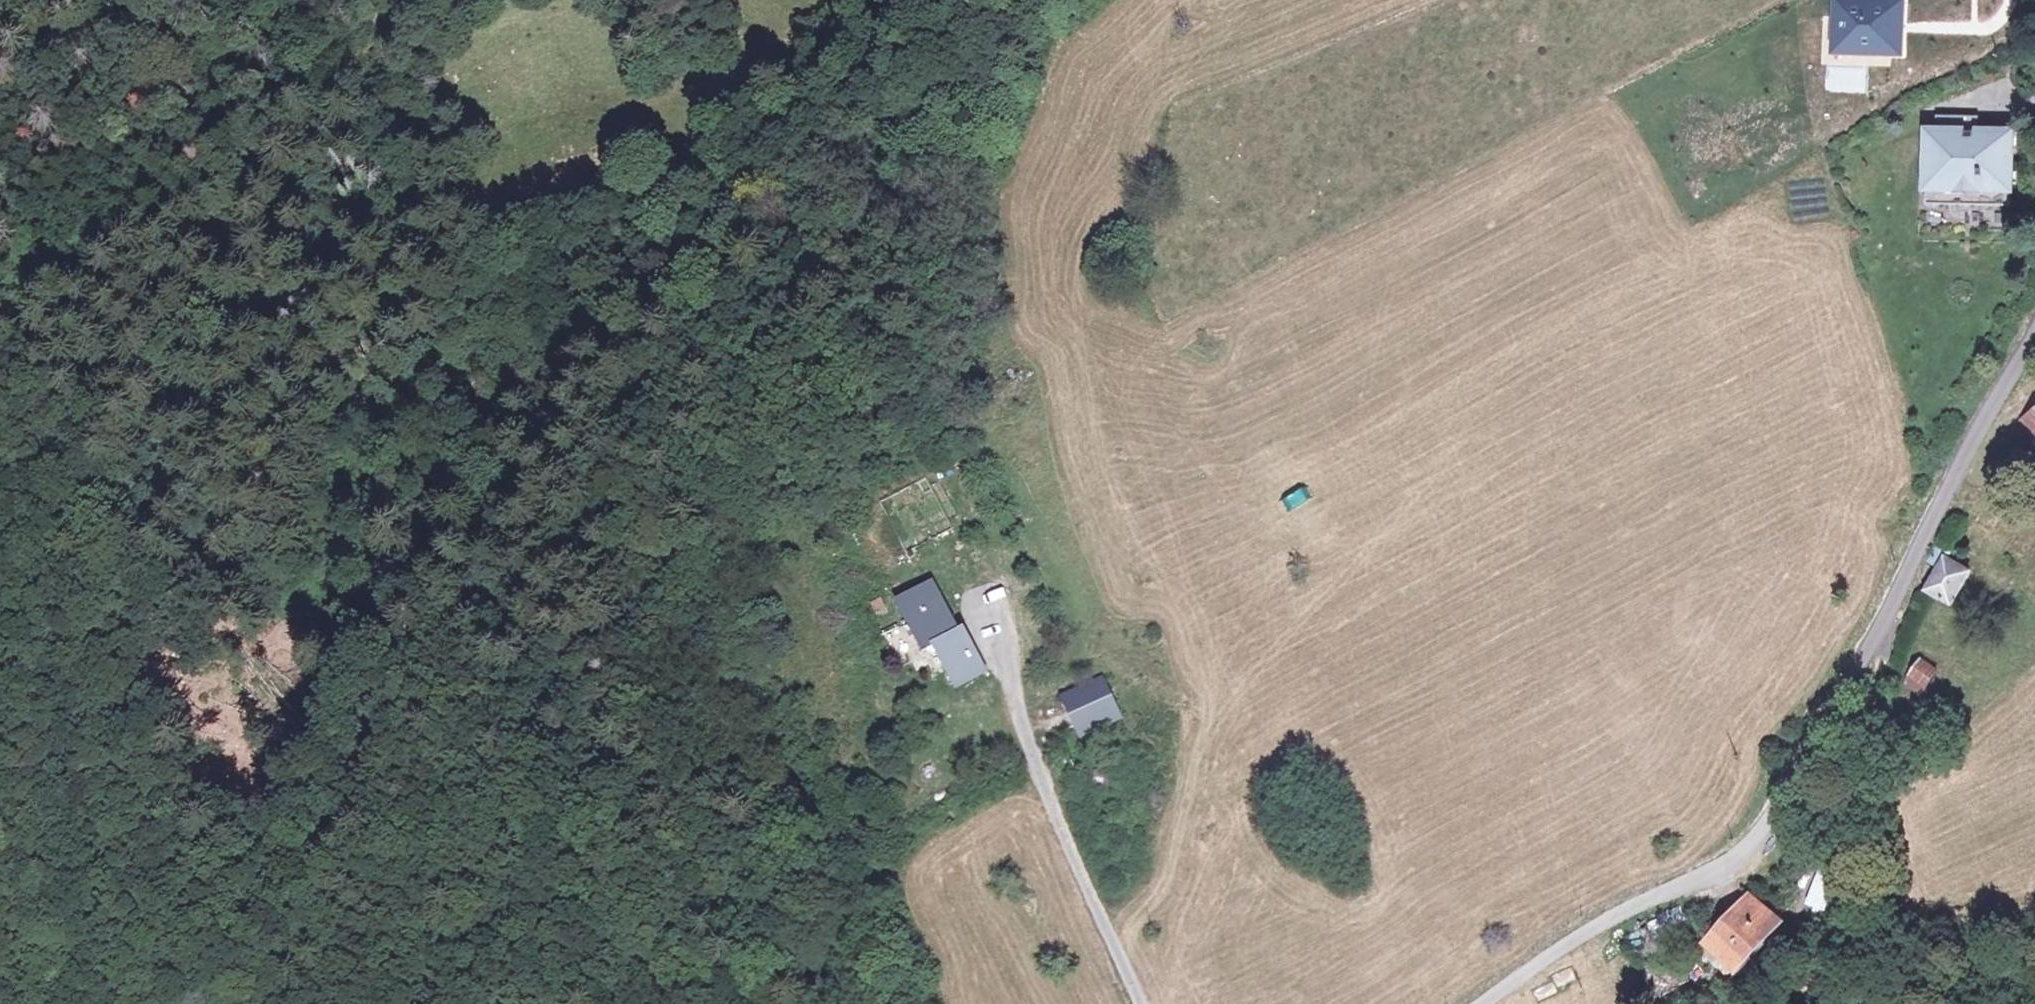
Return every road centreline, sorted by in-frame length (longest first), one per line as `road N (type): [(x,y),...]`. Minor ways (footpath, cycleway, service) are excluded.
road 1 (residential): [(2034,332),(1947,493),(1835,747),(1746,850),(1607,919),(1481,1003)]
road 2 (track): [(1808,1003),(1840,946),(1861,693)]
road 3 (residential): [(1142,1003),(1032,763)]

